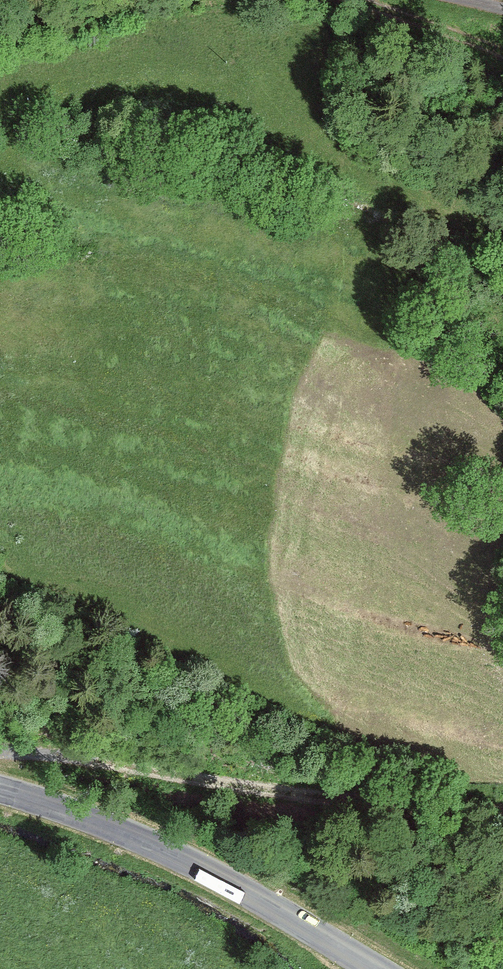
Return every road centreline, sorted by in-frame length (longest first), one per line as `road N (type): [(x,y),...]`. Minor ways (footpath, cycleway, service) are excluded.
road 1 (track): [(0,757),(502,816)]
road 2 (secondary): [(377,968),(163,853),(0,791)]
road 3 (track): [(353,0),(502,55)]
road 4 (track): [(121,0),(0,25)]

